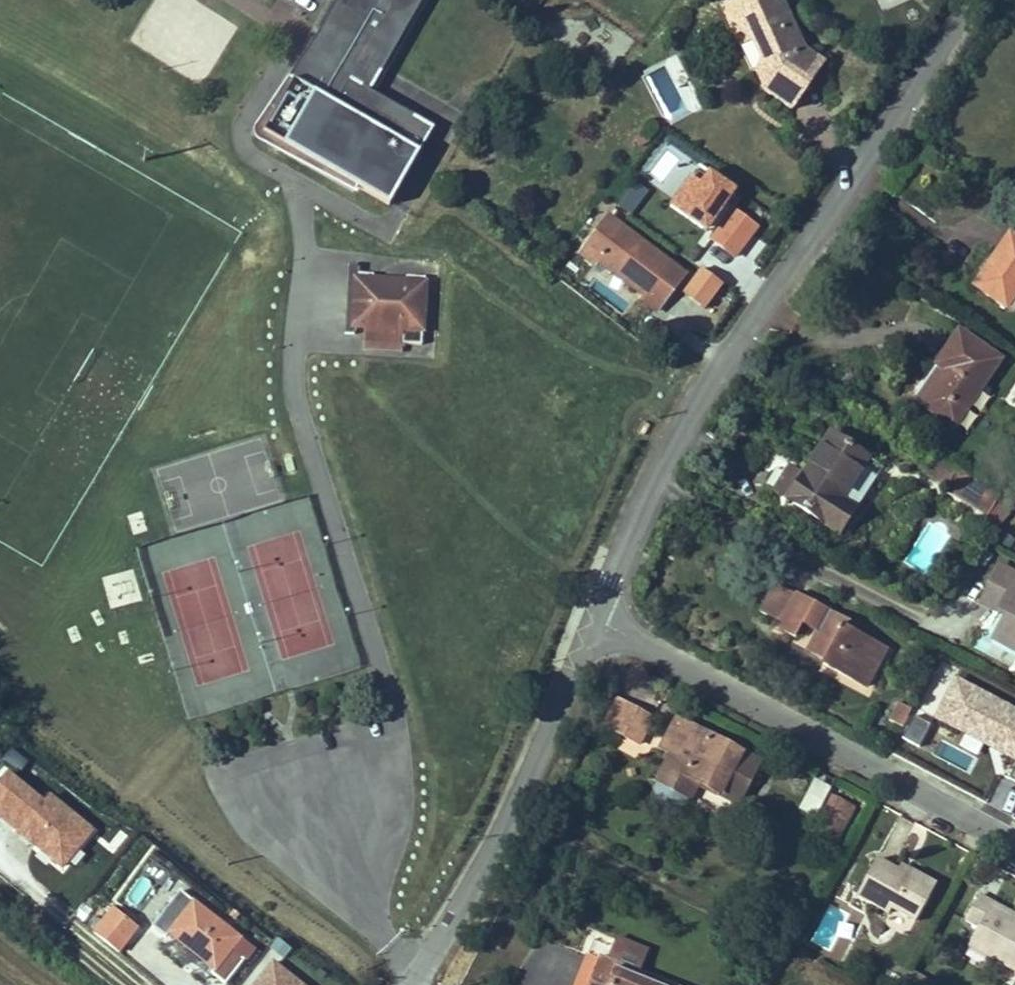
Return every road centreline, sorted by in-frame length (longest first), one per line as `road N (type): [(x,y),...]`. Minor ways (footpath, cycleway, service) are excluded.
road 1 (tertiary): [(595,617),(689,410),(830,231),(988,0)]
road 2 (residential): [(595,617),(1014,843)]
road 3 (tertiary): [(436,984),(595,617)]

